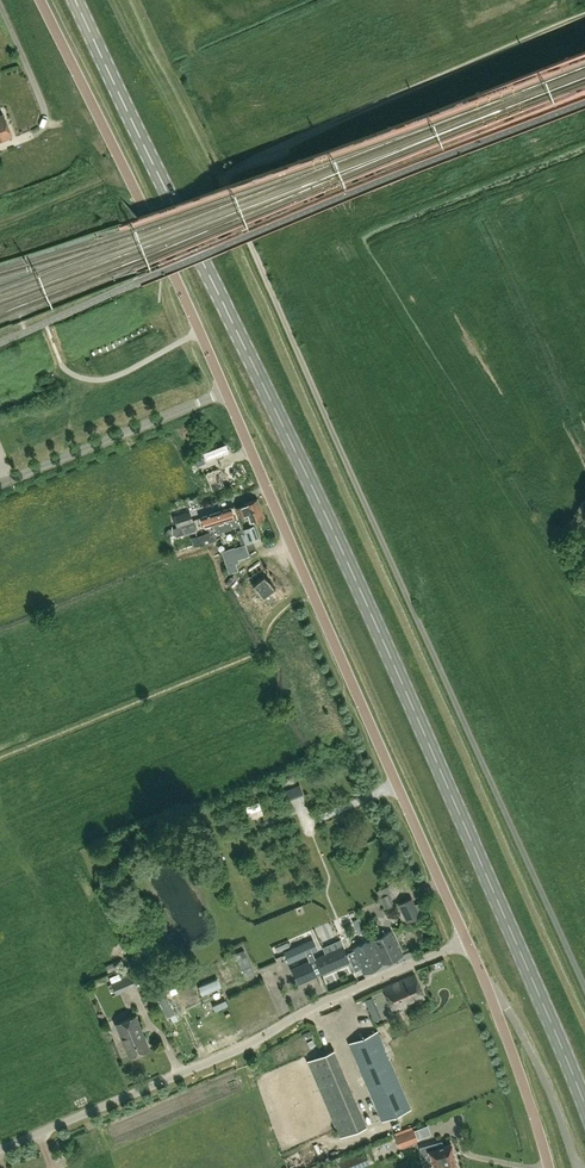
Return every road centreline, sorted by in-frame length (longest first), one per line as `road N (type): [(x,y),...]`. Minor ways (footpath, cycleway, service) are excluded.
road 1 (secondary): [(584,1104),(346,554),(78,0)]
road 2 (unclassified): [(226,189),(584,986)]
road 3 (unclassified): [(466,940),(226,392)]
road 4 (unclassified): [(0,1149),(466,940)]
road 5 (unclassified): [(226,392),(40,0)]
road 6 (unclassified): [(0,483),(226,392)]
road 7 (unclassified): [(576,1167),(543,1078),(488,989)]
road 8 (unclassified): [(549,1167),(488,989)]

